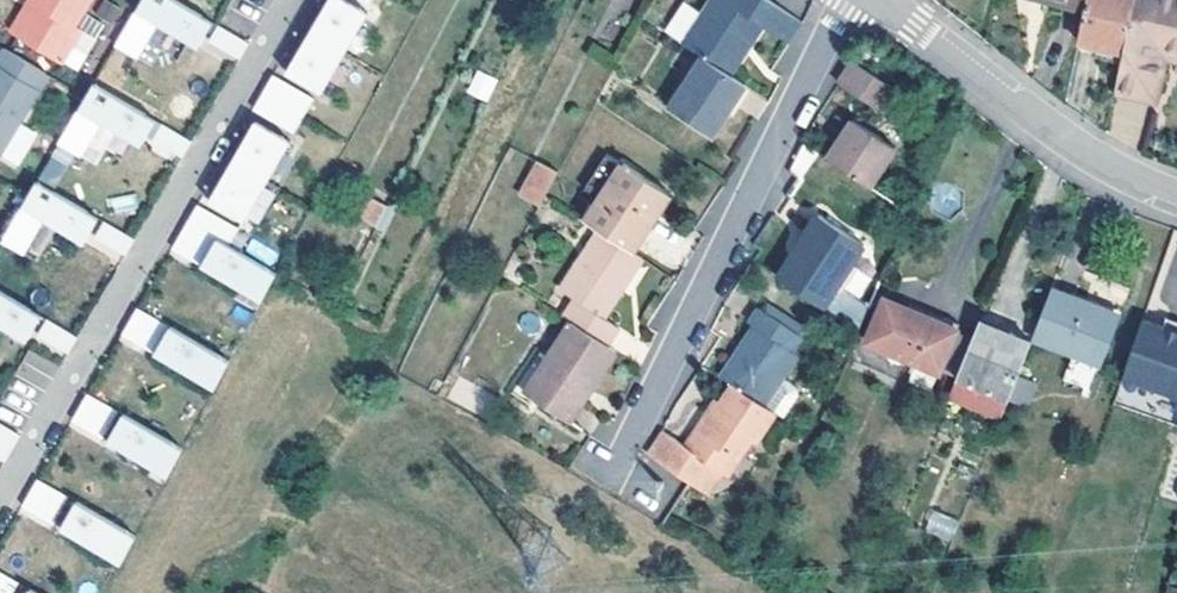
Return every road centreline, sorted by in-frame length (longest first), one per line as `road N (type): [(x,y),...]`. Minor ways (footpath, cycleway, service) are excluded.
road 1 (residential): [(289,0),(0,499)]
road 2 (residential): [(625,446),(849,0)]
road 3 (unclassified): [(882,0),(1118,179),(1176,198)]

